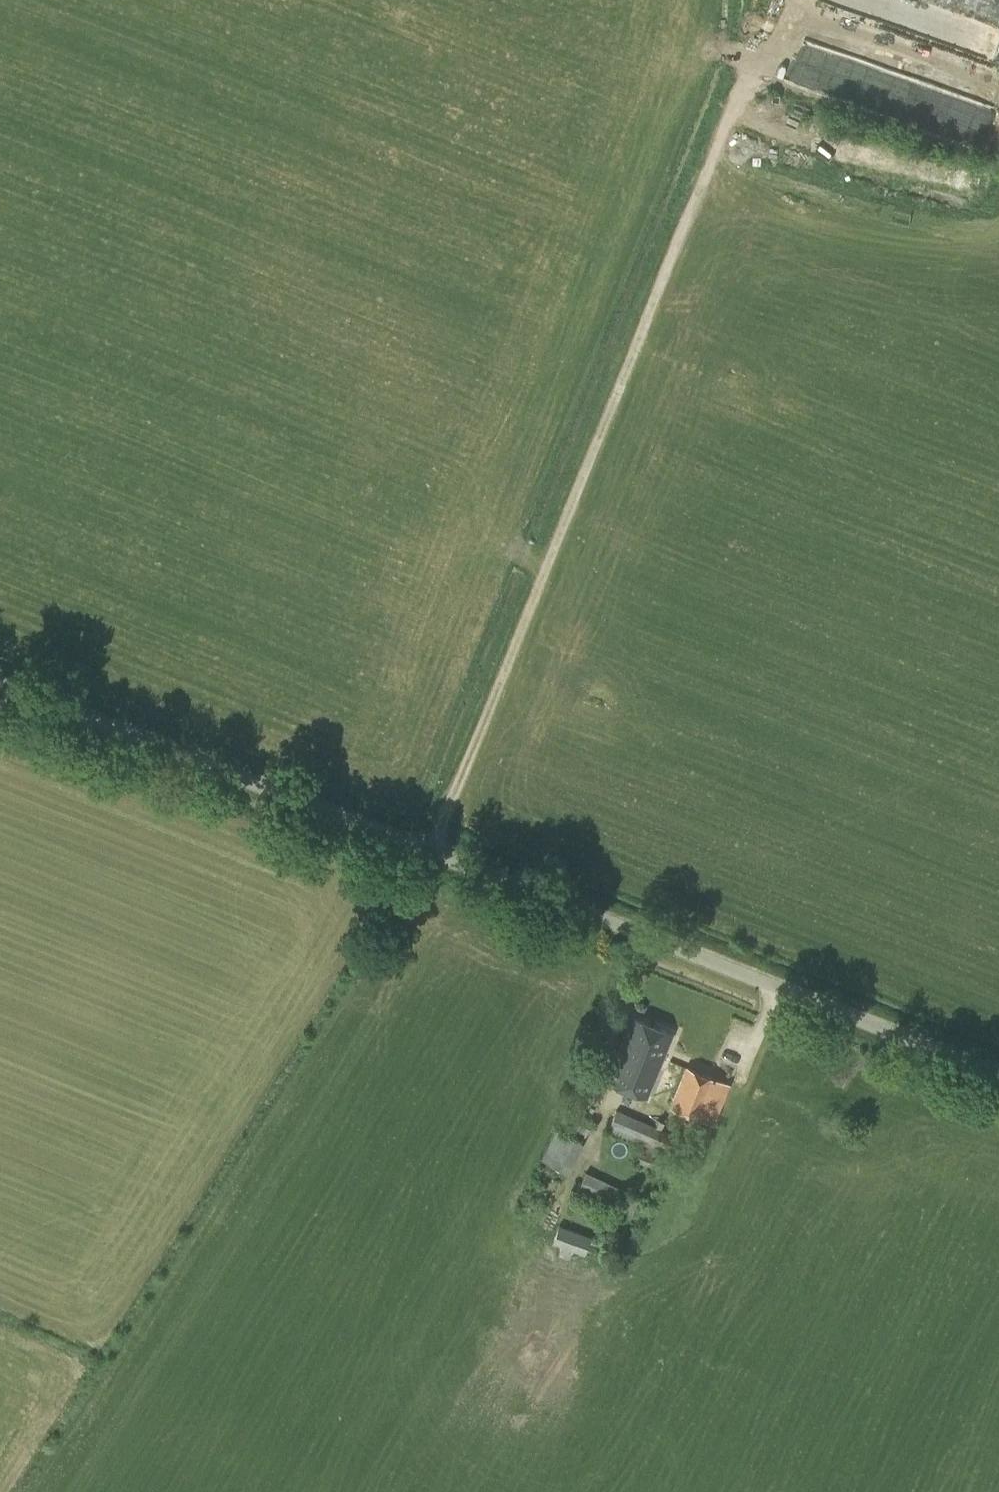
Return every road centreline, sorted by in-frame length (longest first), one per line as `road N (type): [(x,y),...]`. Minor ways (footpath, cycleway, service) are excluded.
road 1 (unclassified): [(998,1076),(0,685)]

